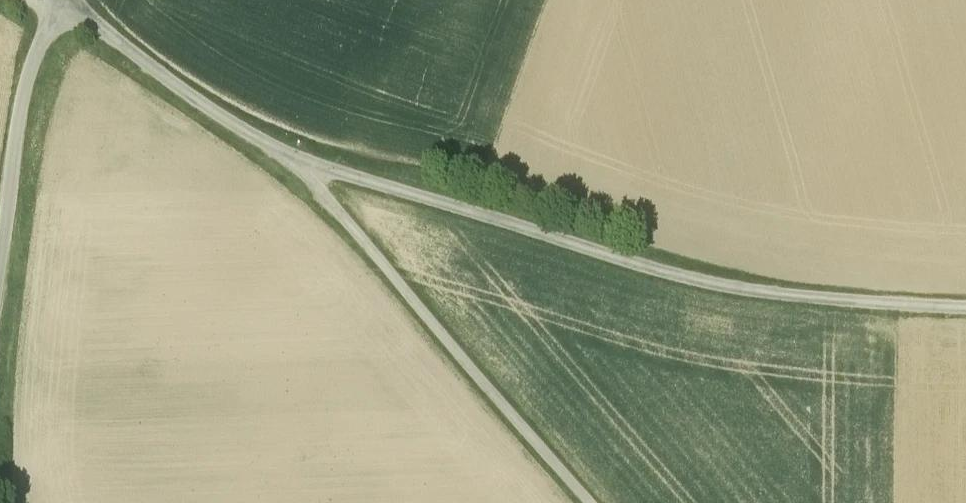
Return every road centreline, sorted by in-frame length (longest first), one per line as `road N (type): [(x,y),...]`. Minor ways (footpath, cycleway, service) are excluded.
road 1 (unclassified): [(965,307),(799,296),(685,277),(299,160)]
road 2 (unclassified): [(589,502),(299,160)]
road 3 (unclassified): [(299,160),(188,94),(70,0)]
road 4 (unclassified): [(0,256),(24,91),(63,0)]

